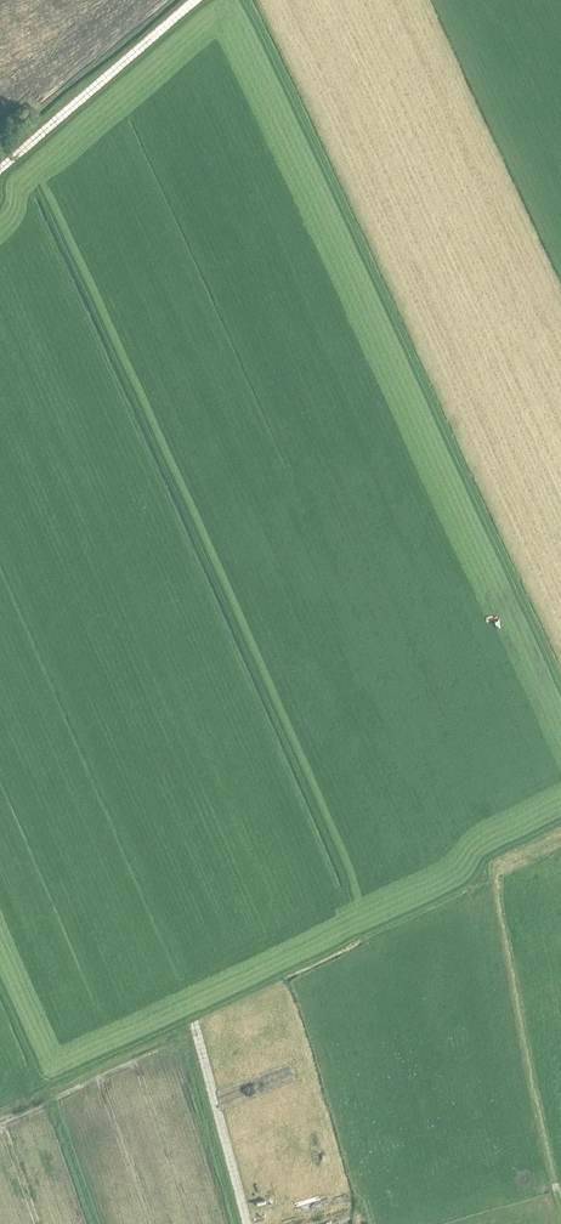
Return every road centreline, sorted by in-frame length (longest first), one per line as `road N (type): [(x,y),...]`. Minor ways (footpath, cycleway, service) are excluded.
road 1 (track): [(194,1030),(246,1223)]

